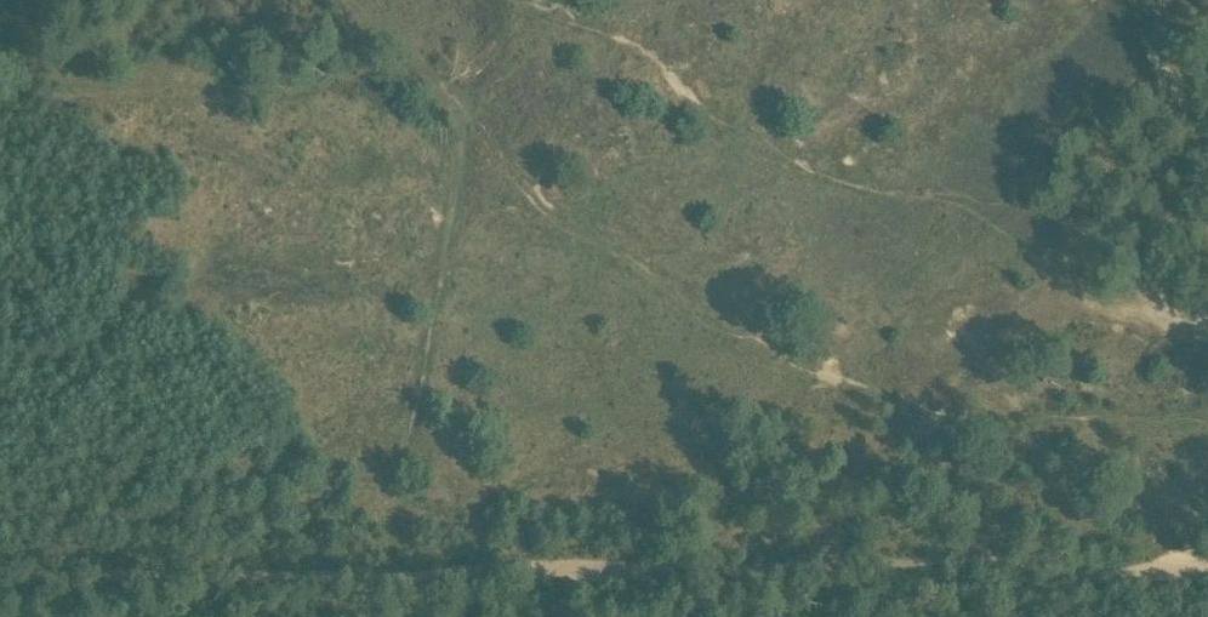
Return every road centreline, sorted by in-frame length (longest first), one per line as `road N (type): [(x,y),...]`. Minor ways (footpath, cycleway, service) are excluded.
road 1 (track): [(0,584),(1207,561)]

